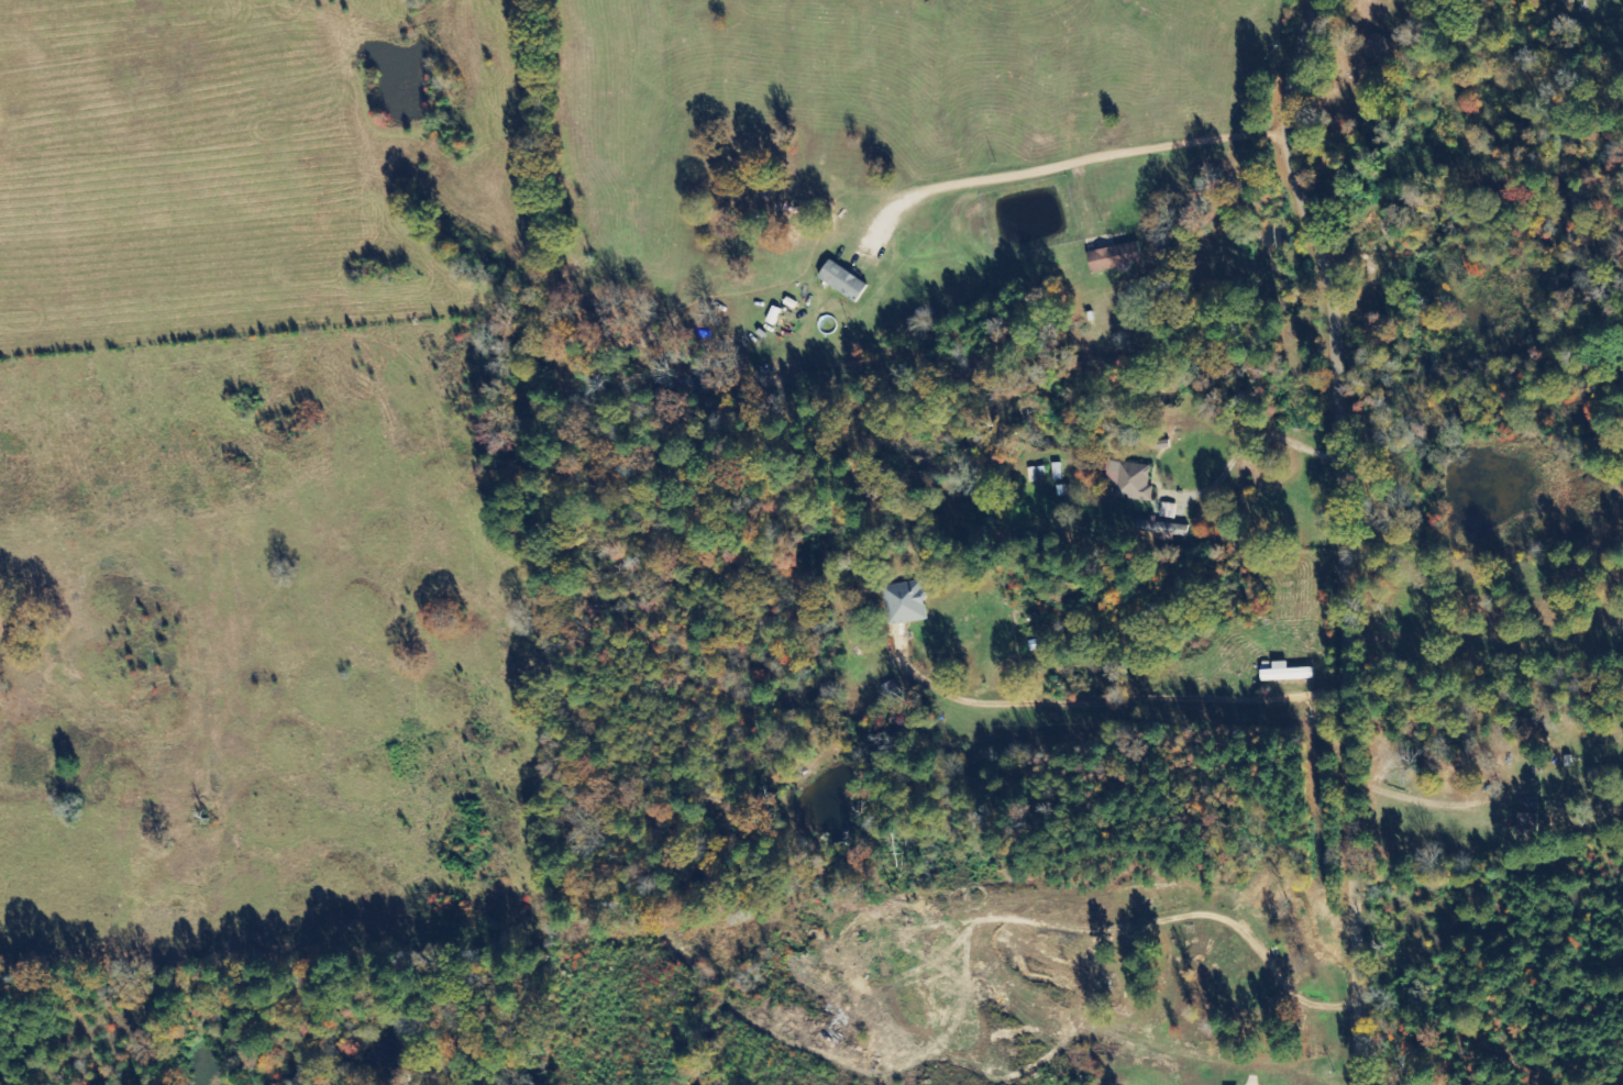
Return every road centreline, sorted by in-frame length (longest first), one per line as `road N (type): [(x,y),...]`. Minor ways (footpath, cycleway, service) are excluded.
road 1 (residential): [(1323,0),(1295,121),(1344,336),(1363,1084)]

